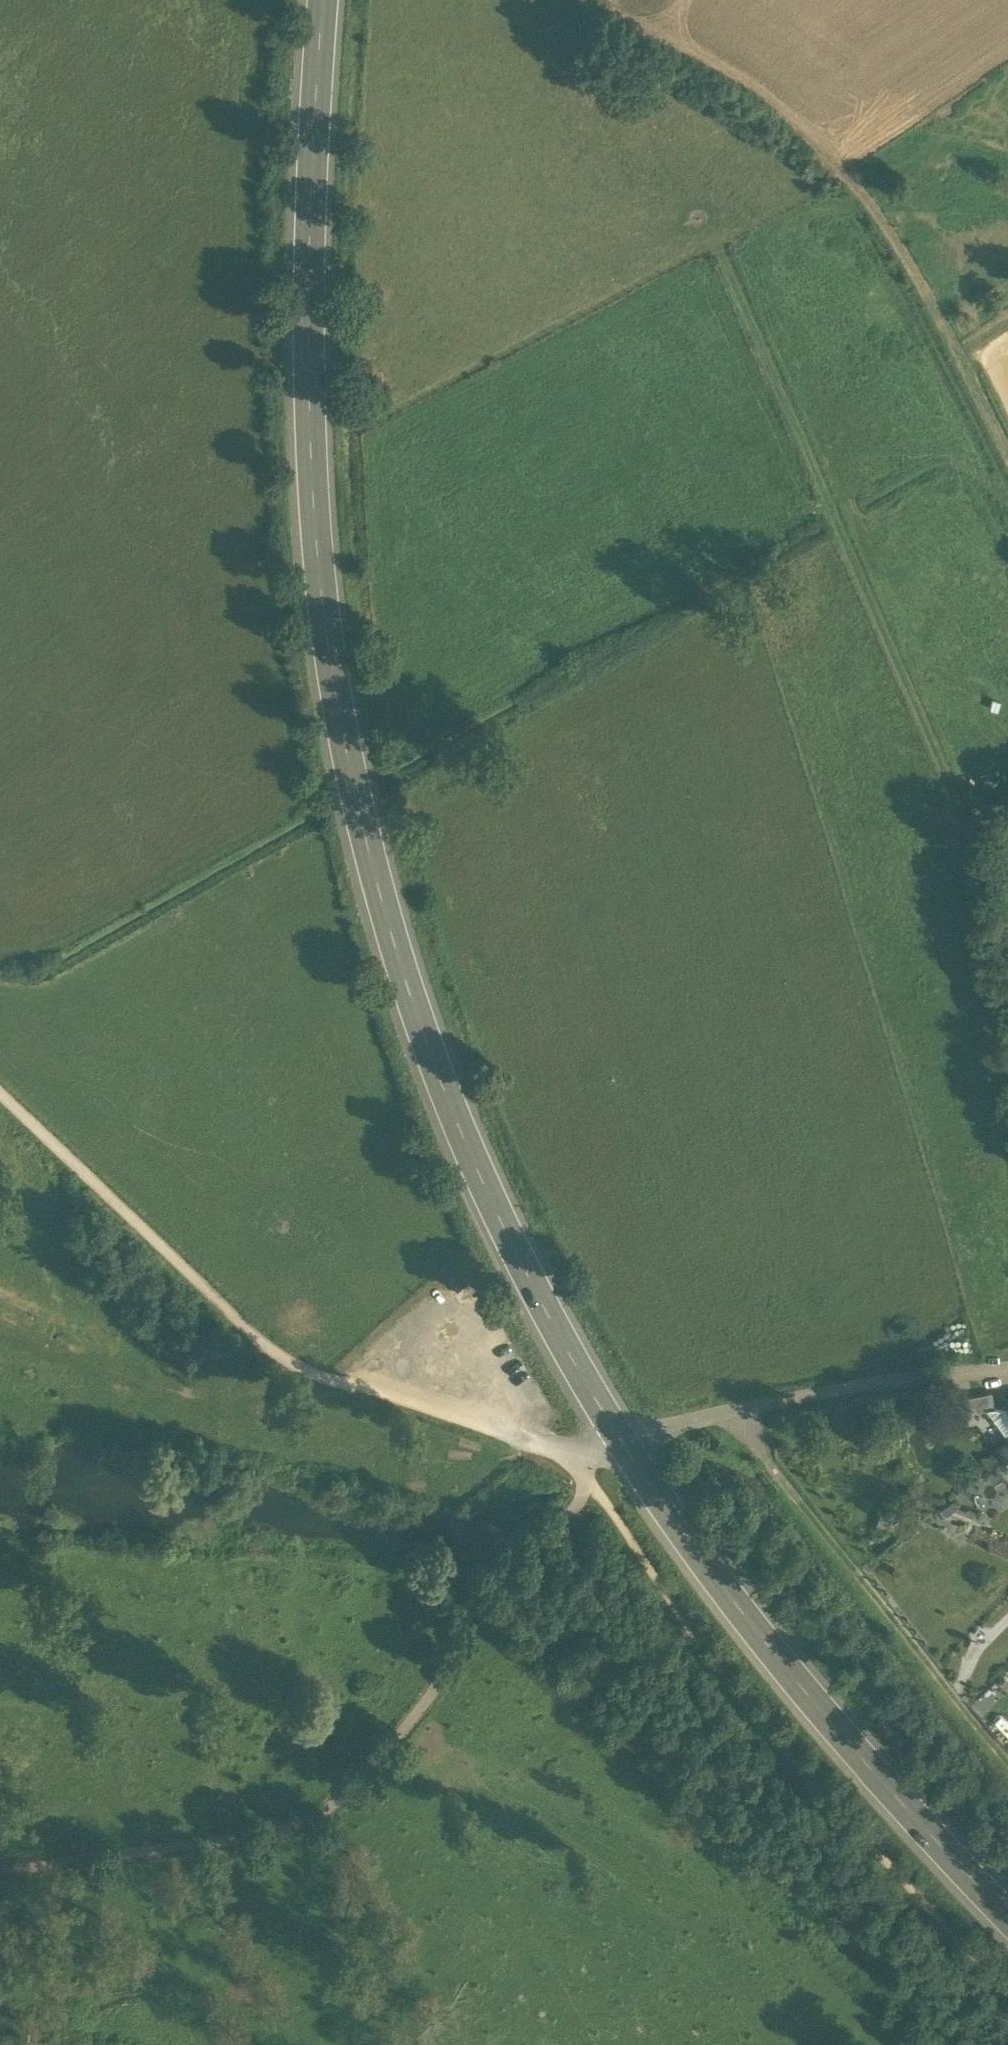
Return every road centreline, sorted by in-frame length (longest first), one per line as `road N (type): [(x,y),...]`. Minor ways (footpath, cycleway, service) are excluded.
road 1 (secondary): [(1007,1910),(808,1689),(623,1438),(524,1269),(447,1094),(387,913),(341,716),(315,518),(310,280),(323,0)]
road 2 (track): [(594,1487),(484,1577),(438,1687),(383,1757),(320,1816),(262,1836),(0,1872)]
road 3 (track): [(1007,2001),(846,1825),(694,1636),(594,1487)]
road 4 (track): [(724,252),(972,821)]
road 5 (track): [(593,0),(719,67),(846,164),(956,338)]
road 6 (track): [(730,1411),(1007,1760)]
road 7 (track): [(623,1438),(788,1397),(1007,1364)]
road 8 (track): [(280,1364),(0,1092)]
road 9 (track): [(1007,797),(965,825),(1007,1103)]
road 10 (track): [(1007,447),(956,338)]

